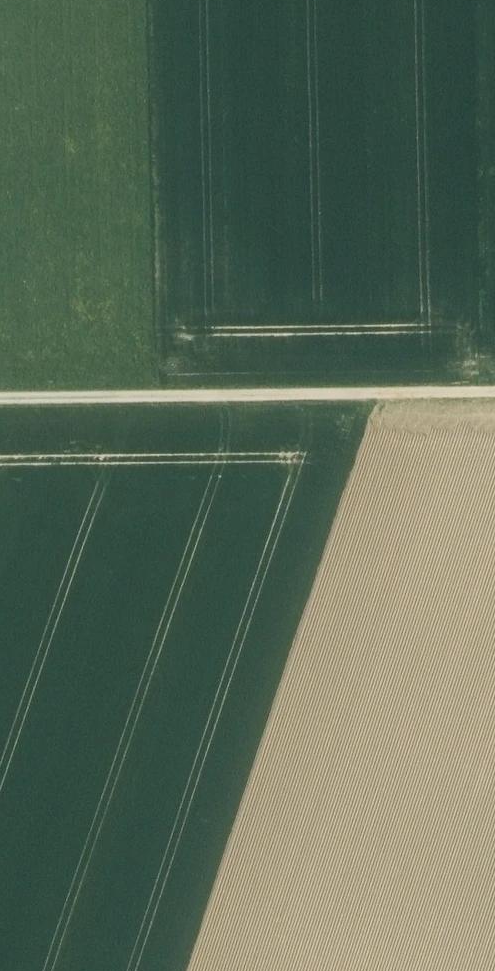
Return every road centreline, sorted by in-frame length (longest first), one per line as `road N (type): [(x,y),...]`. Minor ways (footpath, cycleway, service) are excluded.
road 1 (track): [(494,393),(0,399)]

